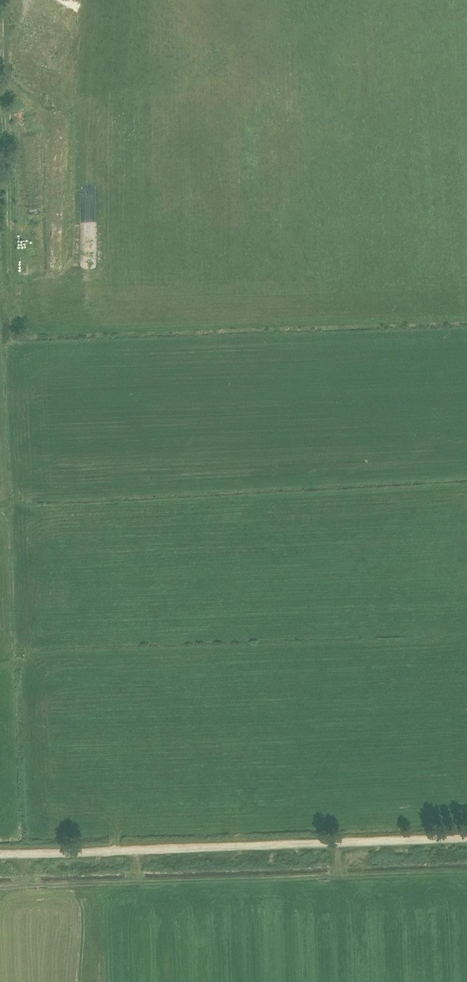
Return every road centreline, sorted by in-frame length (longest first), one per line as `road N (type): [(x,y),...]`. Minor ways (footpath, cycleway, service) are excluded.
road 1 (track): [(0,854),(466,839)]

